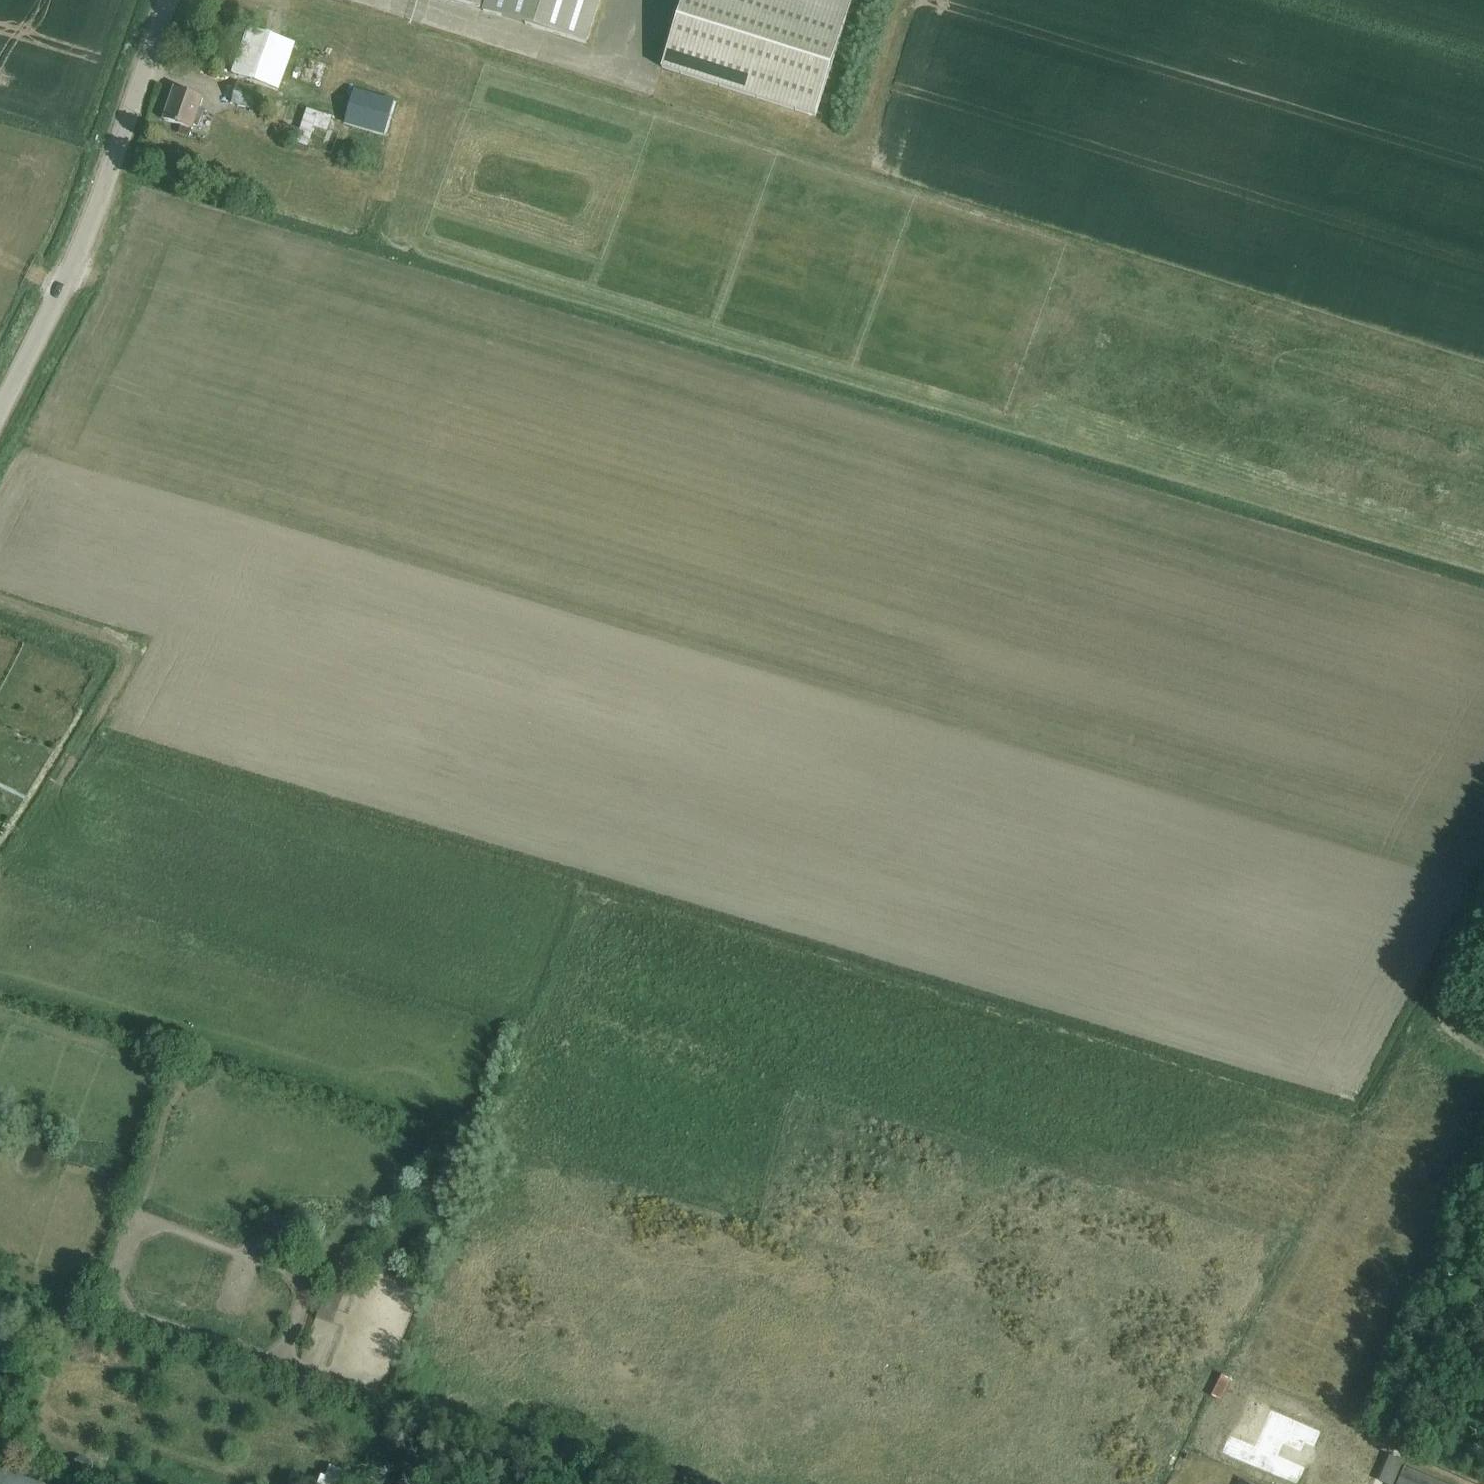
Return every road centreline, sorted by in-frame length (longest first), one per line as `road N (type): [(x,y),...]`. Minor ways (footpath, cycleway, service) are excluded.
road 1 (unclassified): [(0,405),(110,167),(166,0)]

